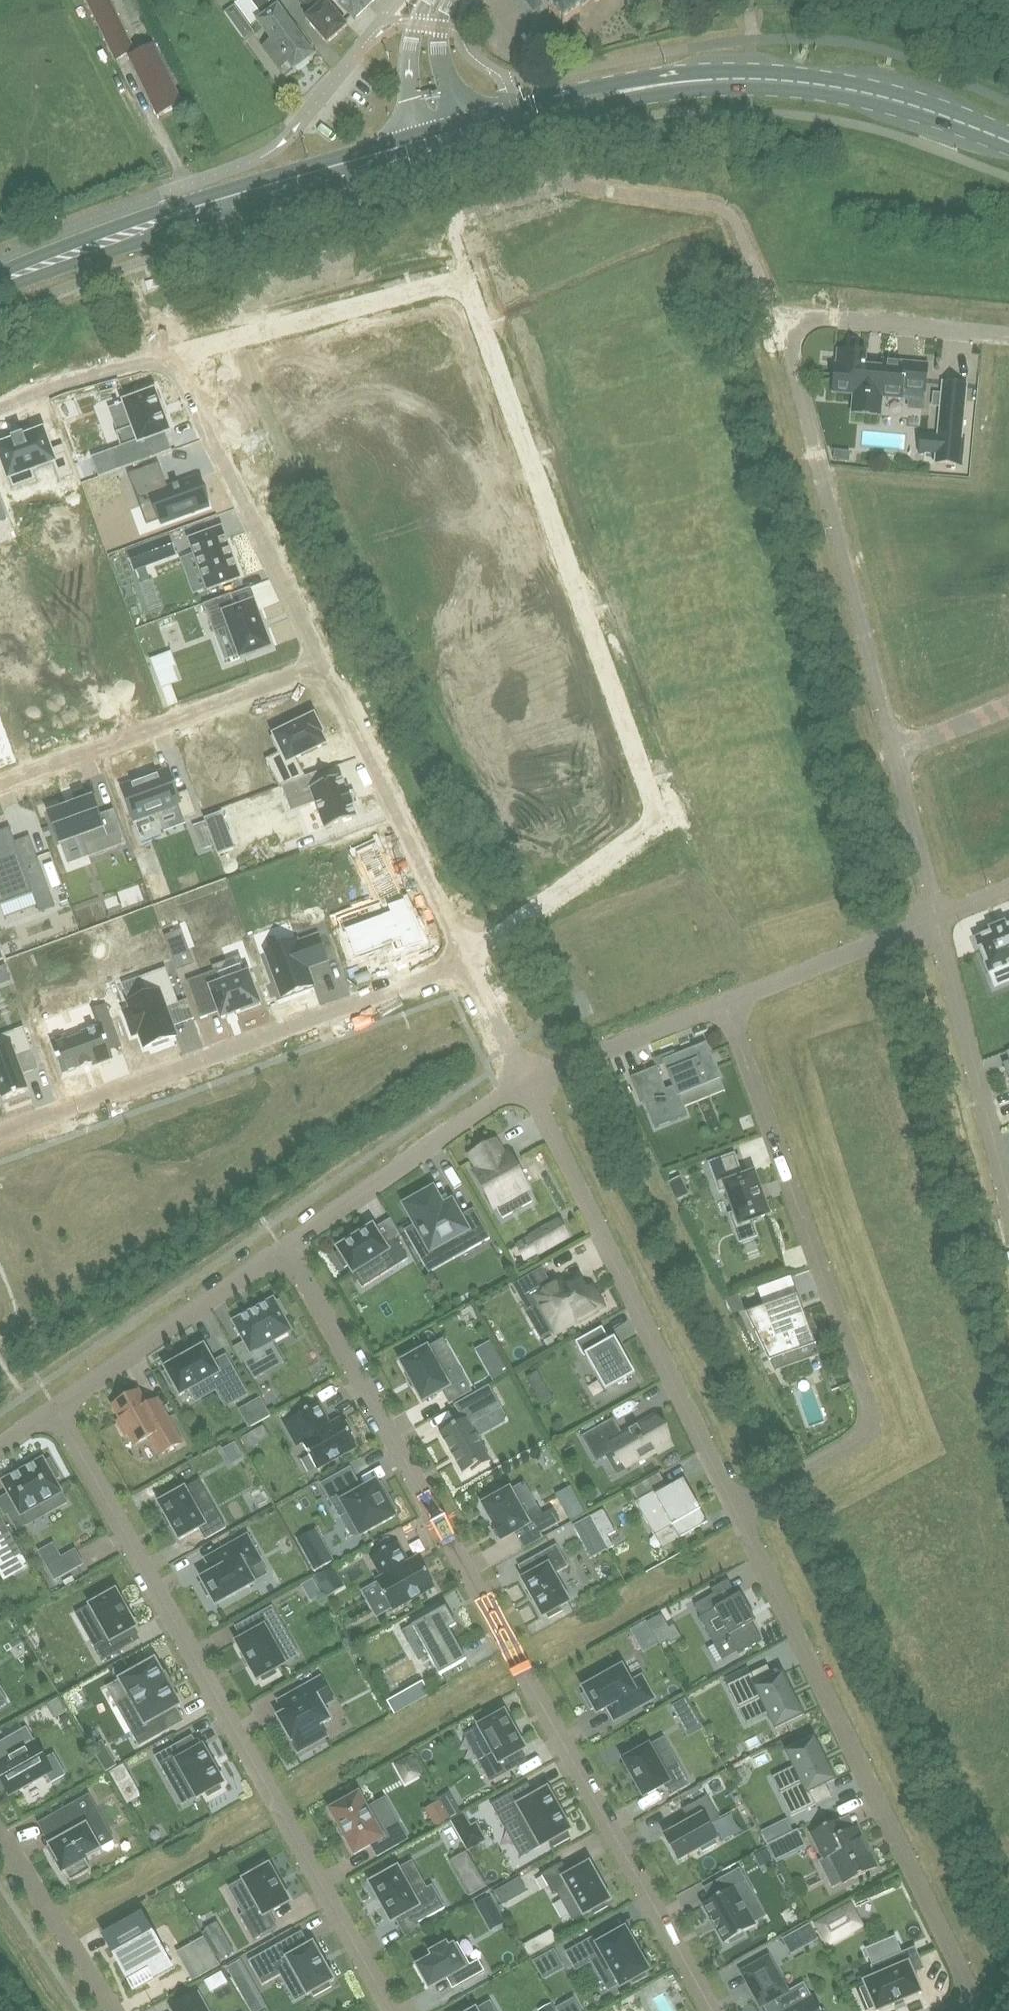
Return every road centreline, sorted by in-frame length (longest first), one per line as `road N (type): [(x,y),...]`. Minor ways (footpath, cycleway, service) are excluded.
road 1 (residential): [(712,2010),(291,1248)]
road 2 (residential): [(940,920),(786,321),(1008,340)]
road 3 (residential): [(59,1411),(392,2010)]
road 4 (residential): [(725,1007),(879,1433),(740,1514)]
road 5 (primary): [(1008,141),(918,107),(769,82),(613,94),(445,139)]
road 6 (residential): [(953,2010),(964,2000),(963,1979),(740,1514)]
road 7 (residential): [(0,1133),(468,961)]
road 8 (residential): [(740,1514),(533,1084)]
road 9 (primary): [(0,282),(196,212),(445,139)]
road 10 (residential): [(323,666),(171,354)]
road 11 (residential): [(0,784),(323,666)]
road 12 (residential): [(468,961),(323,666)]
road 13 (residential): [(533,1084),(291,1248)]
road 14 (residential): [(291,1248),(59,1411)]
road 15 (residential): [(940,920),(1008,1188)]
road 16 (residential): [(940,920),(725,1007)]
road 17 (residential): [(725,1007),(533,1084)]
road 18 (residential): [(0,1838),(112,2010)]
road 19 (residential): [(0,412),(64,380),(171,354)]
road 20 (tertiary): [(445,139),(429,75),(428,26),(441,0)]
road 21 (residential): [(533,1084),(468,961)]
road 22 (residential): [(375,29),(291,133)]

